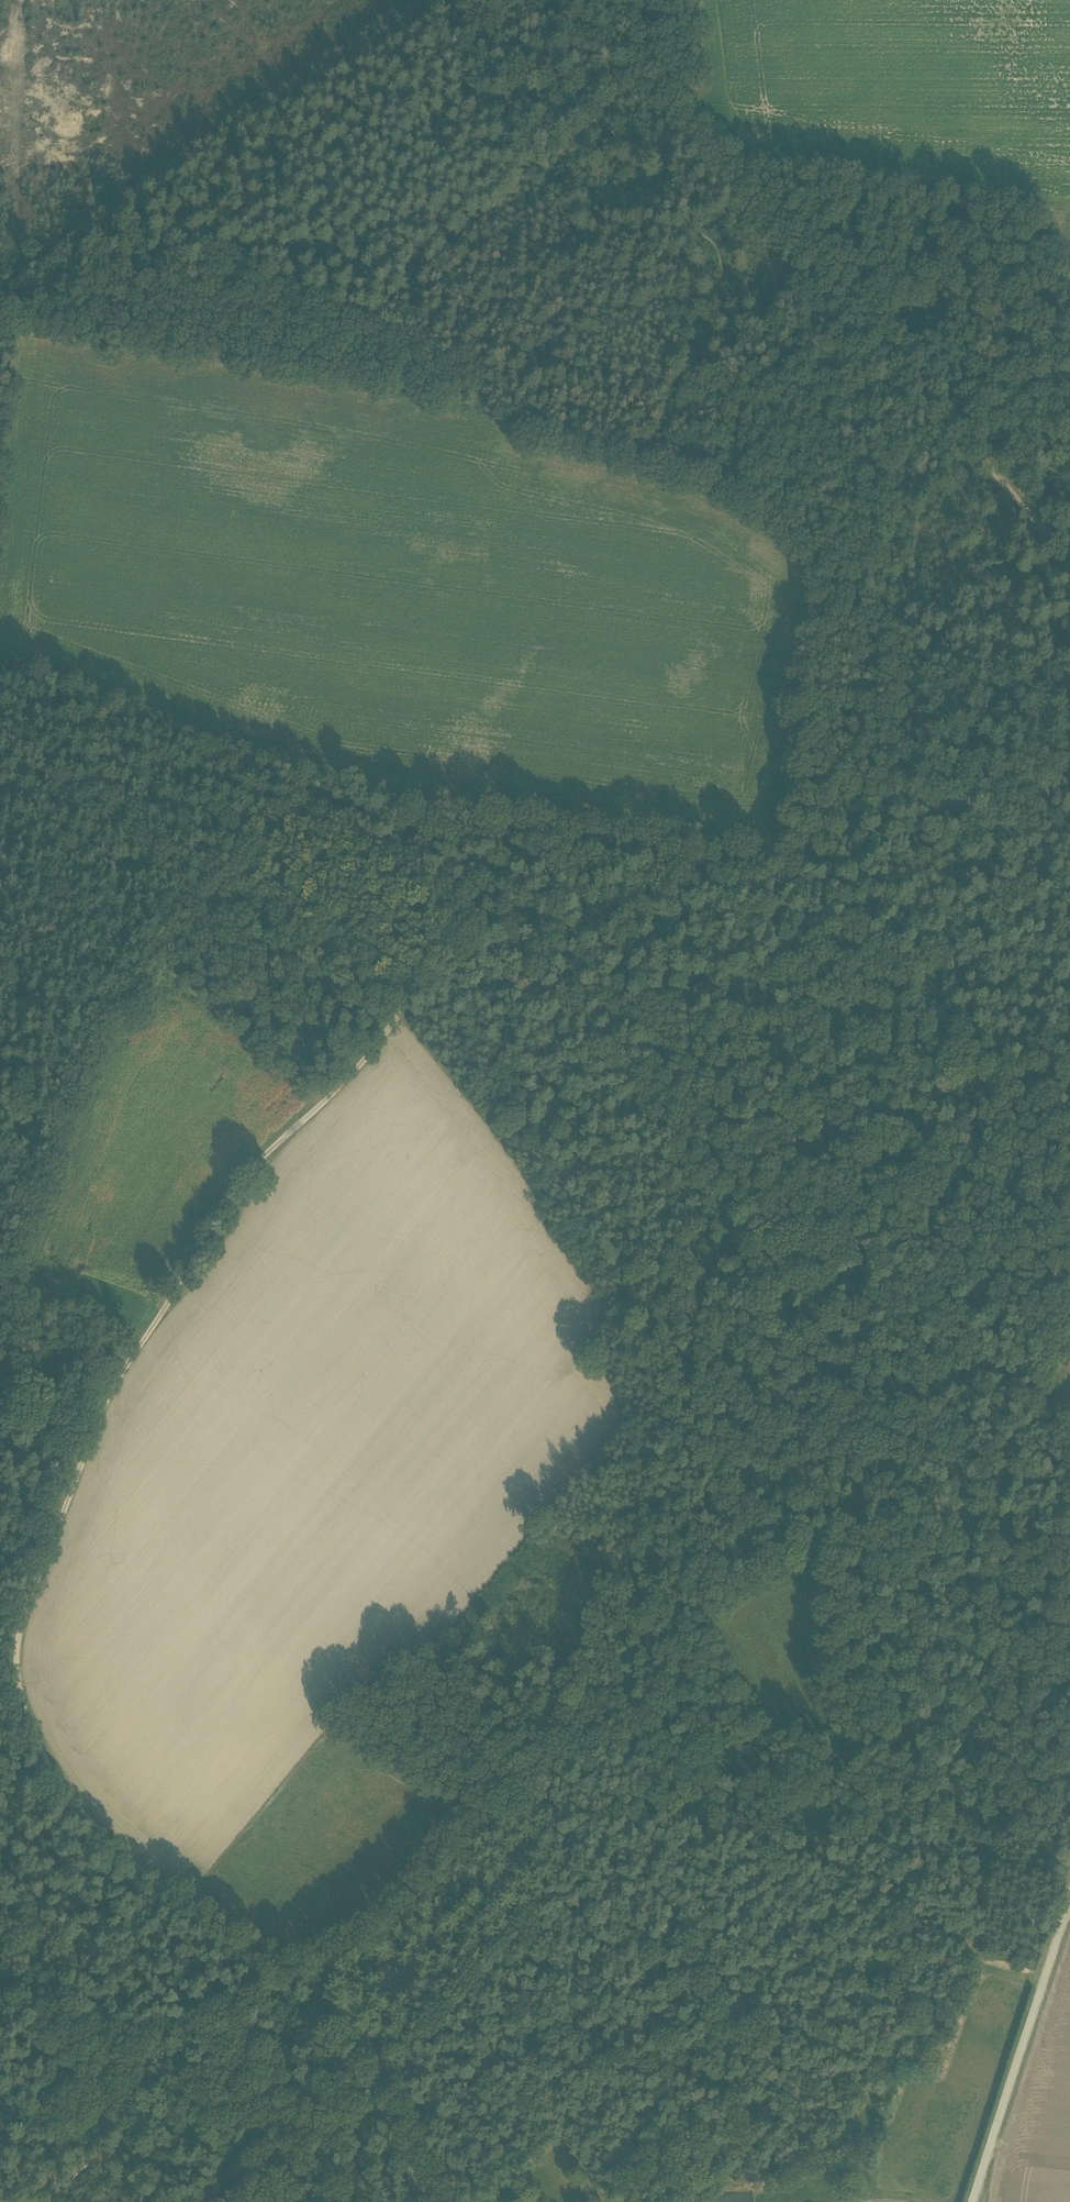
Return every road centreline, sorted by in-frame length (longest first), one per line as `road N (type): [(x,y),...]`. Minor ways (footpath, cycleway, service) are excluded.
road 1 (track): [(1069,792),(837,812),(802,827),(758,868),(675,868),(561,927),(481,928),(446,941),(328,1106),(235,1192),(133,1349)]
road 2 (track): [(133,1349),(103,1403),(25,1596),(13,1664),(20,1701),(70,1797),(112,1844),(209,1930),(337,2004)]
road 3 (track): [(567,0),(679,104),(1033,522),(1069,553)]
road 4 (unclassified): [(972,2201),(1069,1896)]
road 5 (track): [(836,580),(824,666),(775,855)]
road 6 (track): [(428,2201),(373,2063)]
road 7 (track): [(373,2063),(407,2033),(411,2015),(400,1981),(431,1949)]
road 8 (track): [(0,1315),(133,1349)]

